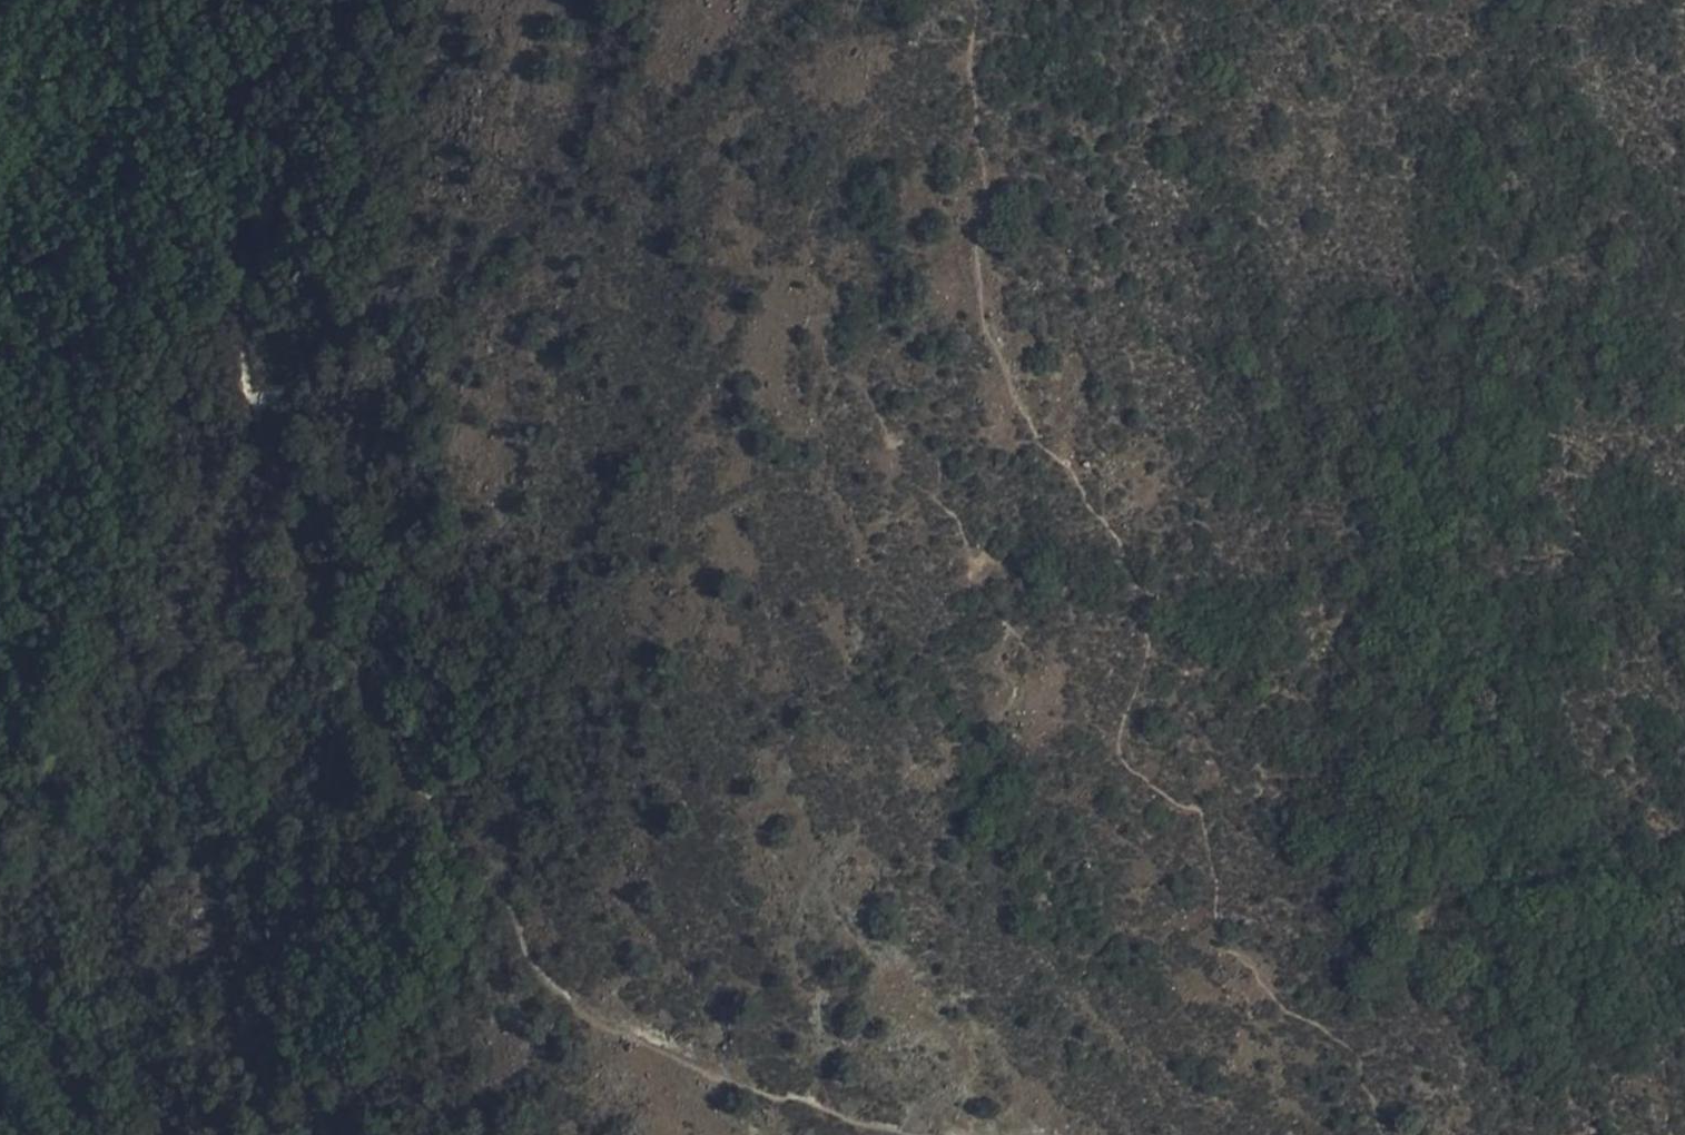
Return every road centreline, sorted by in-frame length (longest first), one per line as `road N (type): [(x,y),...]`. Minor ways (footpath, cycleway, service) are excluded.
road 1 (track): [(231,0),(244,19),(256,103),(249,351)]

